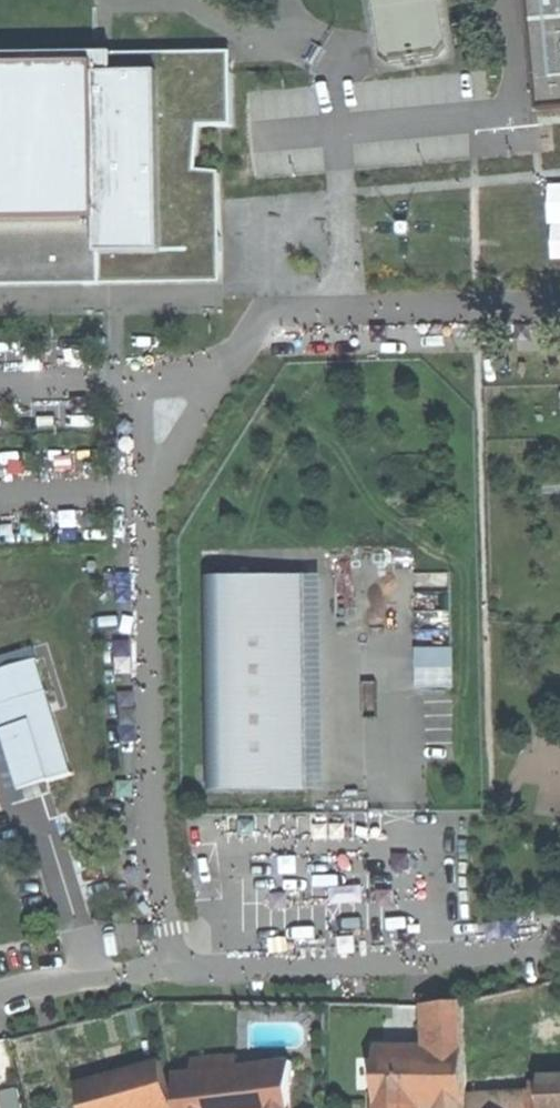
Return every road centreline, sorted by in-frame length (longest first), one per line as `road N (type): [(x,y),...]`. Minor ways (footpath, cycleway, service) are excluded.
road 1 (residential): [(143,493),(155,844),(177,968)]
road 2 (residential): [(177,968),(451,963),(559,945)]
road 3 (residential): [(559,309),(267,315),(234,363)]
road 4 (residential): [(234,363),(139,380),(143,493)]
road 5 (residential): [(0,996),(177,968)]
road 6 (residential): [(234,363),(143,493)]

